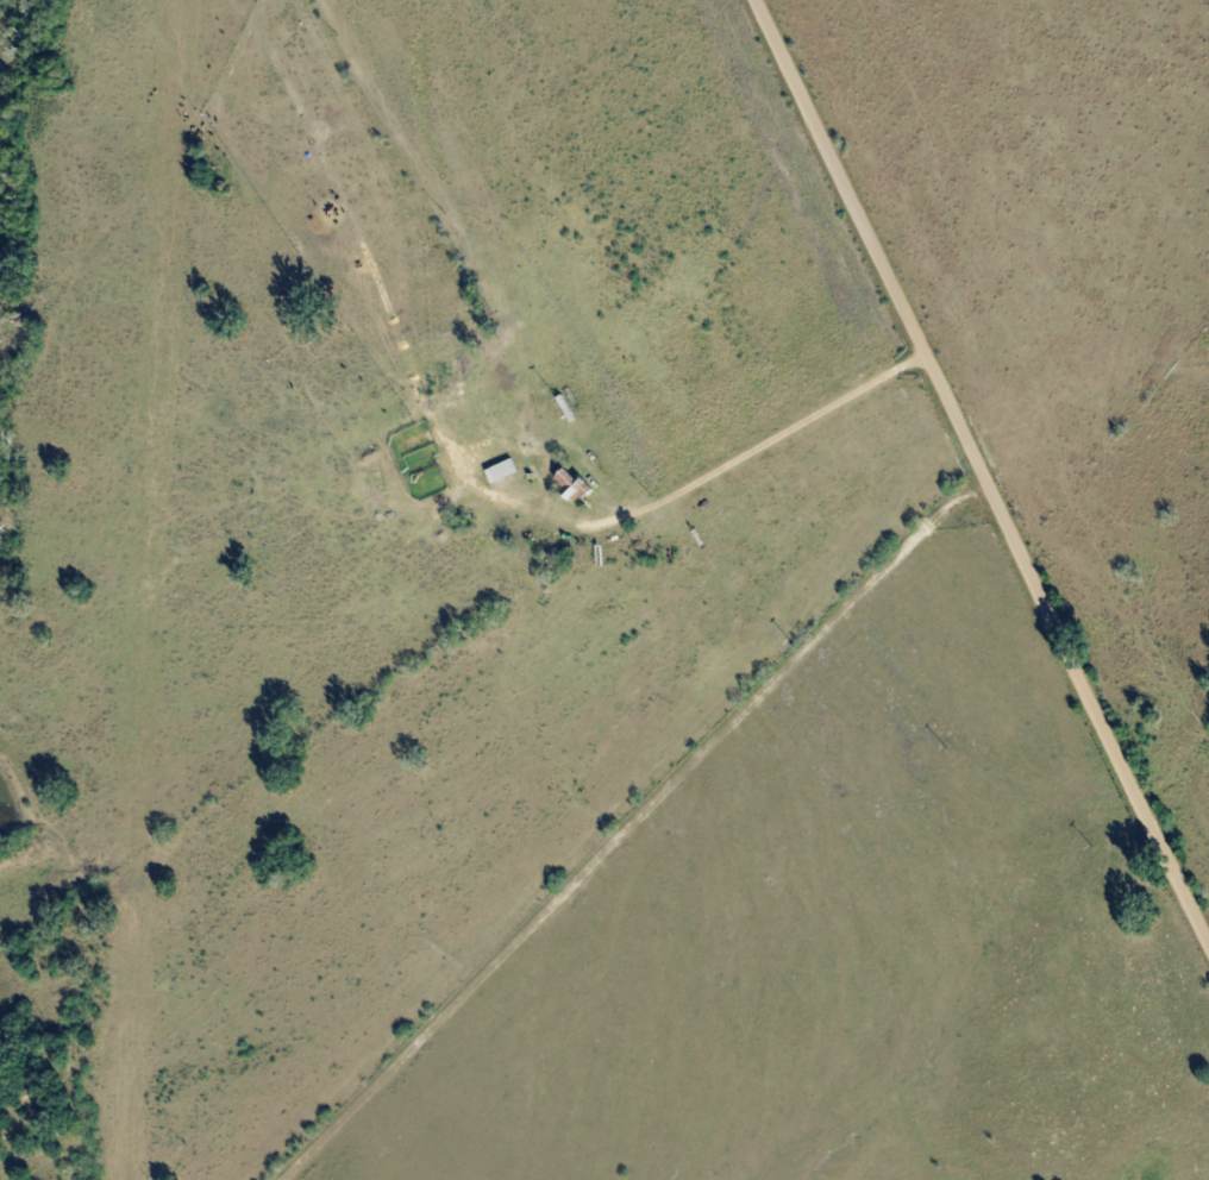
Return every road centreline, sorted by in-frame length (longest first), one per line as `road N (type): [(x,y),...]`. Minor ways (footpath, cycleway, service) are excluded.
road 1 (residential): [(0,631),(26,619),(171,607),(264,526),(387,526),(566,584),(641,566),(821,415),(933,362)]
road 2 (residential): [(1208,932),(761,0)]

